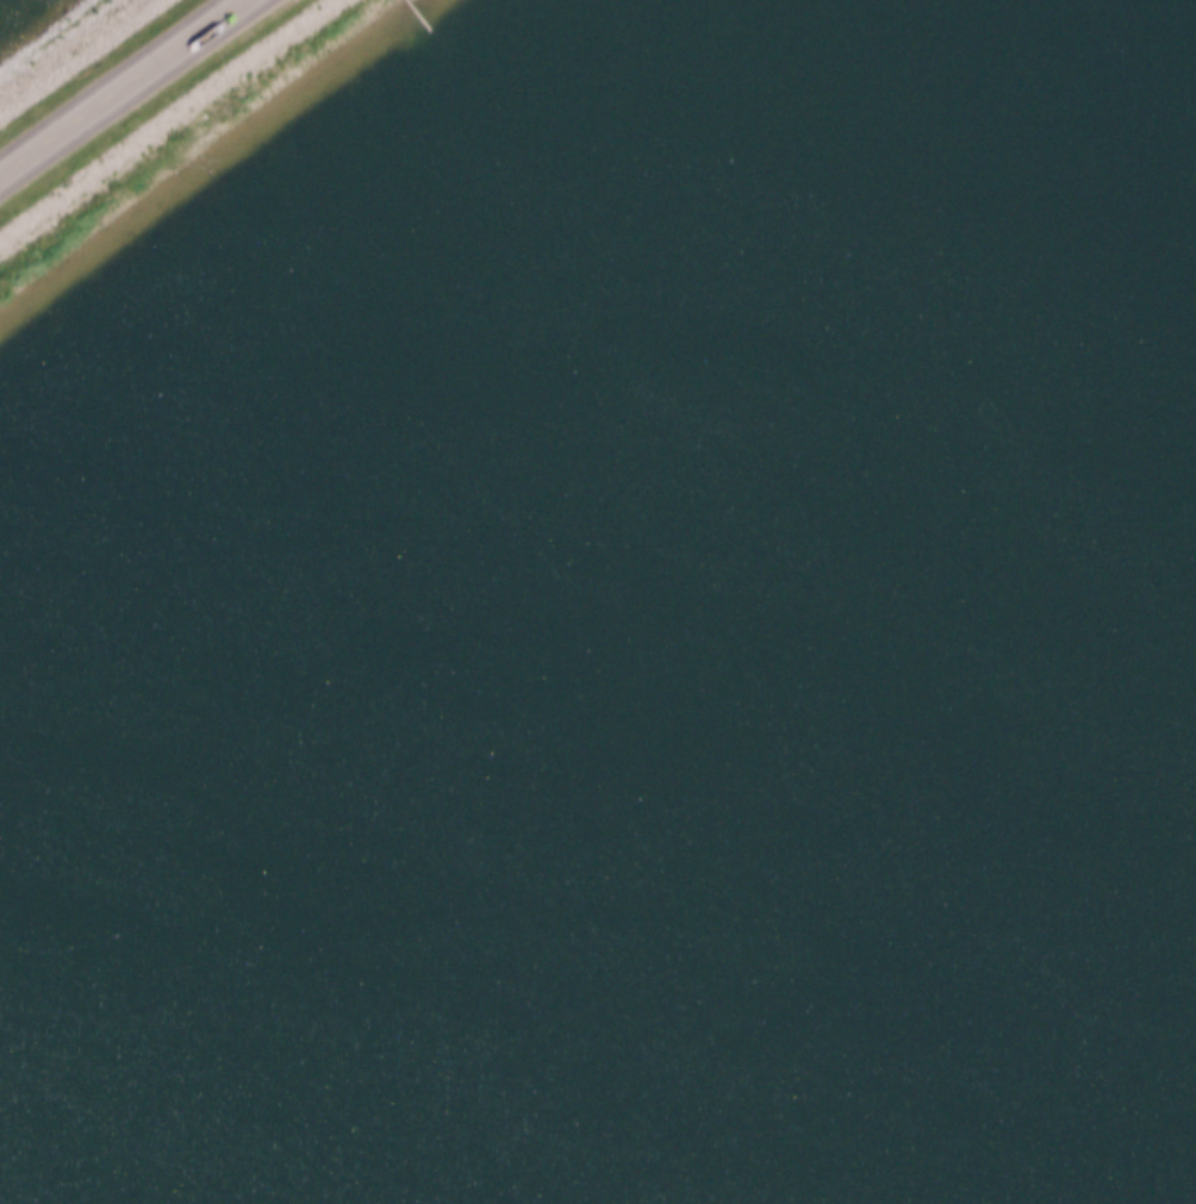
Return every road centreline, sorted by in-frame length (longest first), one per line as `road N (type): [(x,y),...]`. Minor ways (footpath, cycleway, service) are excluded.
road 1 (primary): [(0,130),(112,46)]

